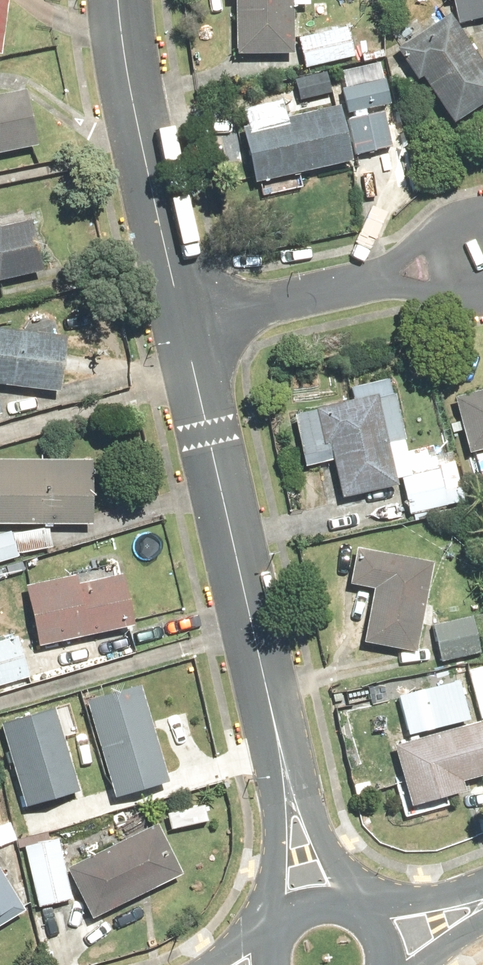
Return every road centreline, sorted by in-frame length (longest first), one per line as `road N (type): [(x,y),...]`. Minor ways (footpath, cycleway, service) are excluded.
road 1 (residential): [(270,709),(183,319)]
road 2 (residential): [(183,319),(133,99),(120,0)]
road 3 (residential): [(391,275),(183,319)]
road 4 (residential): [(280,921),(270,709)]
road 5 (residential): [(270,709),(299,756),(352,900)]

